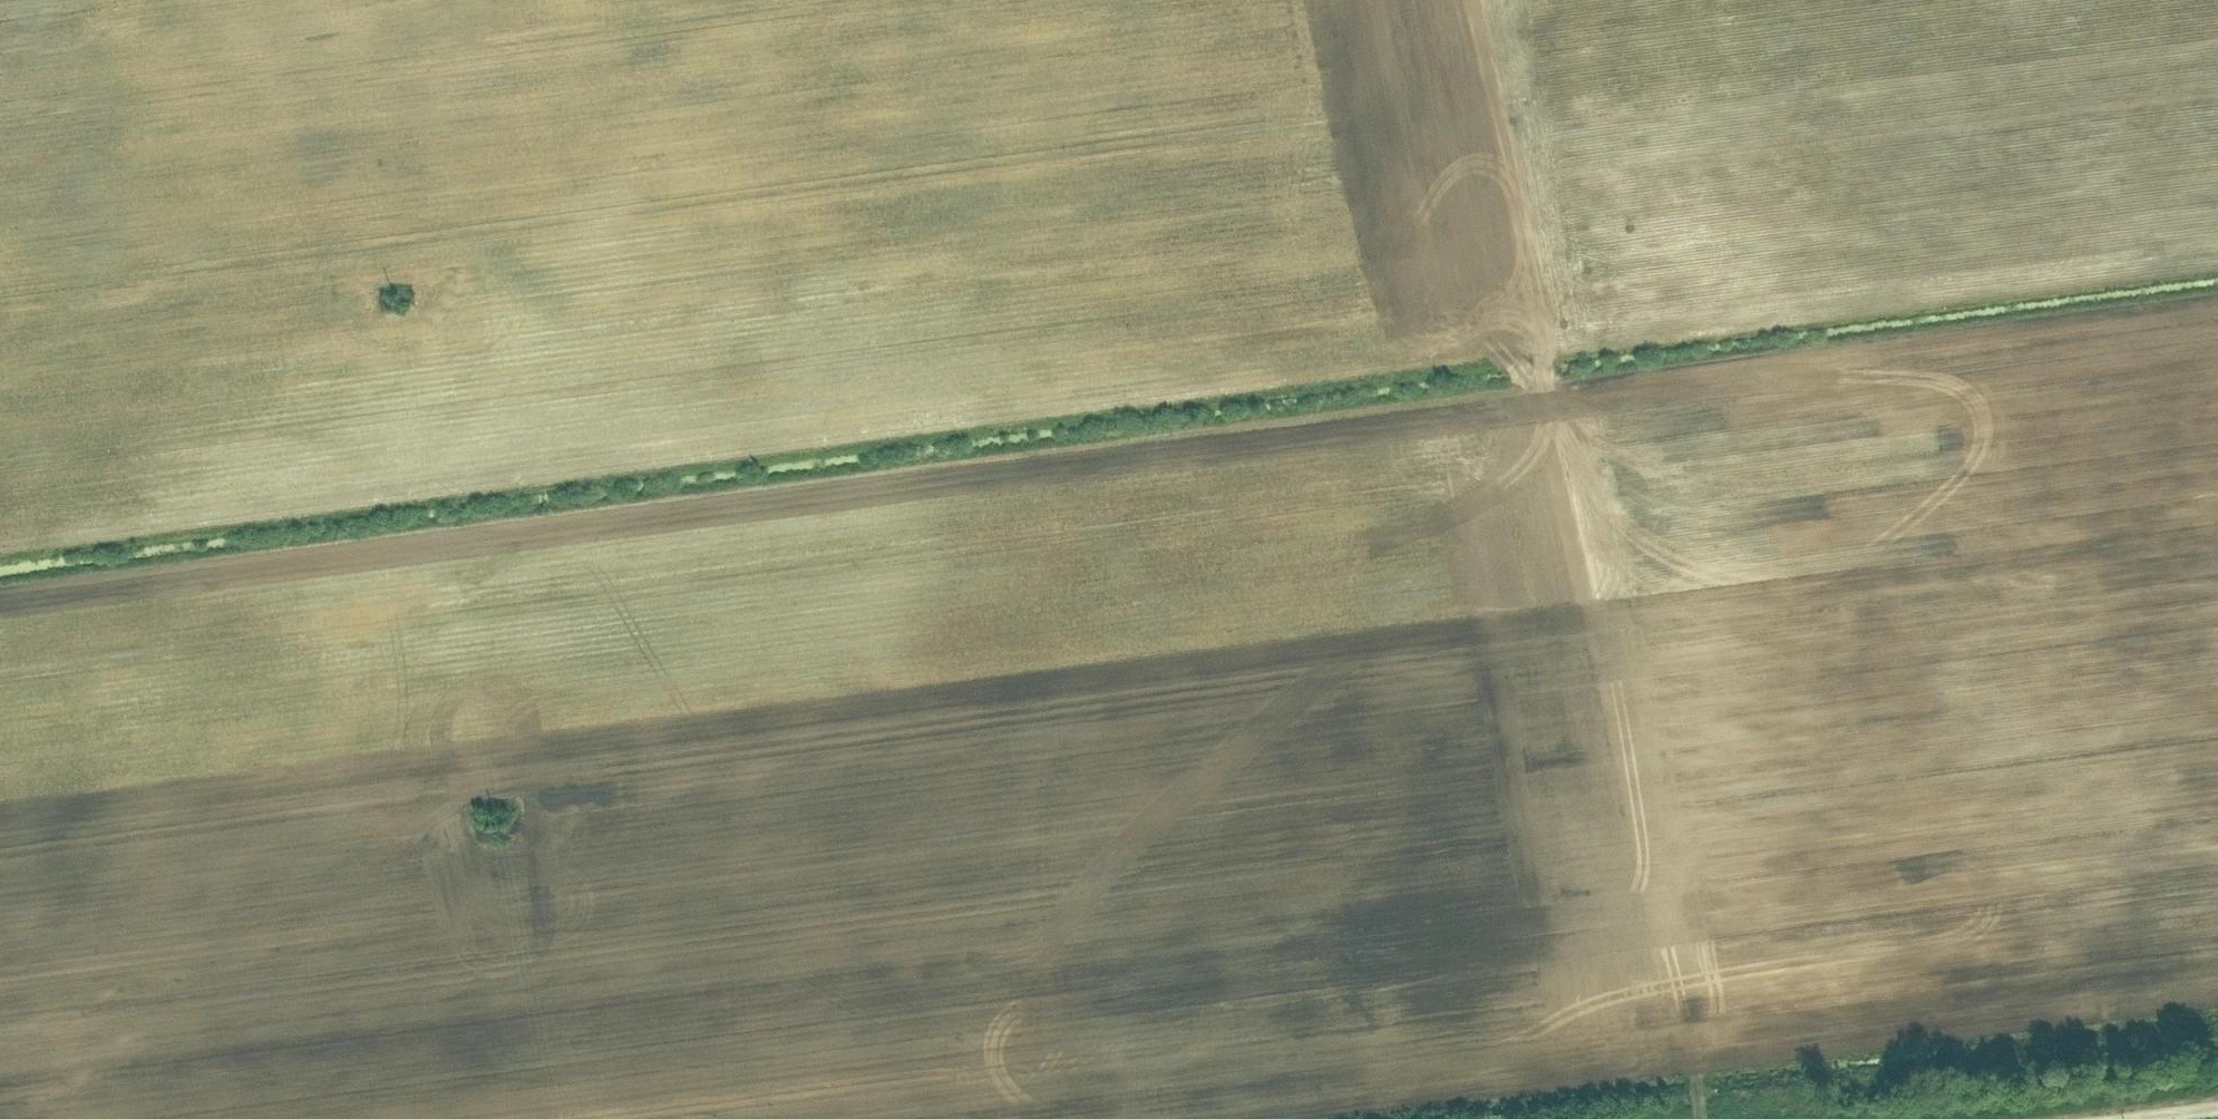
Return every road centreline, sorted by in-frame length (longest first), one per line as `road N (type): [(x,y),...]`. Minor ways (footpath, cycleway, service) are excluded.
road 1 (track): [(2217,1096),(2040,1118)]

